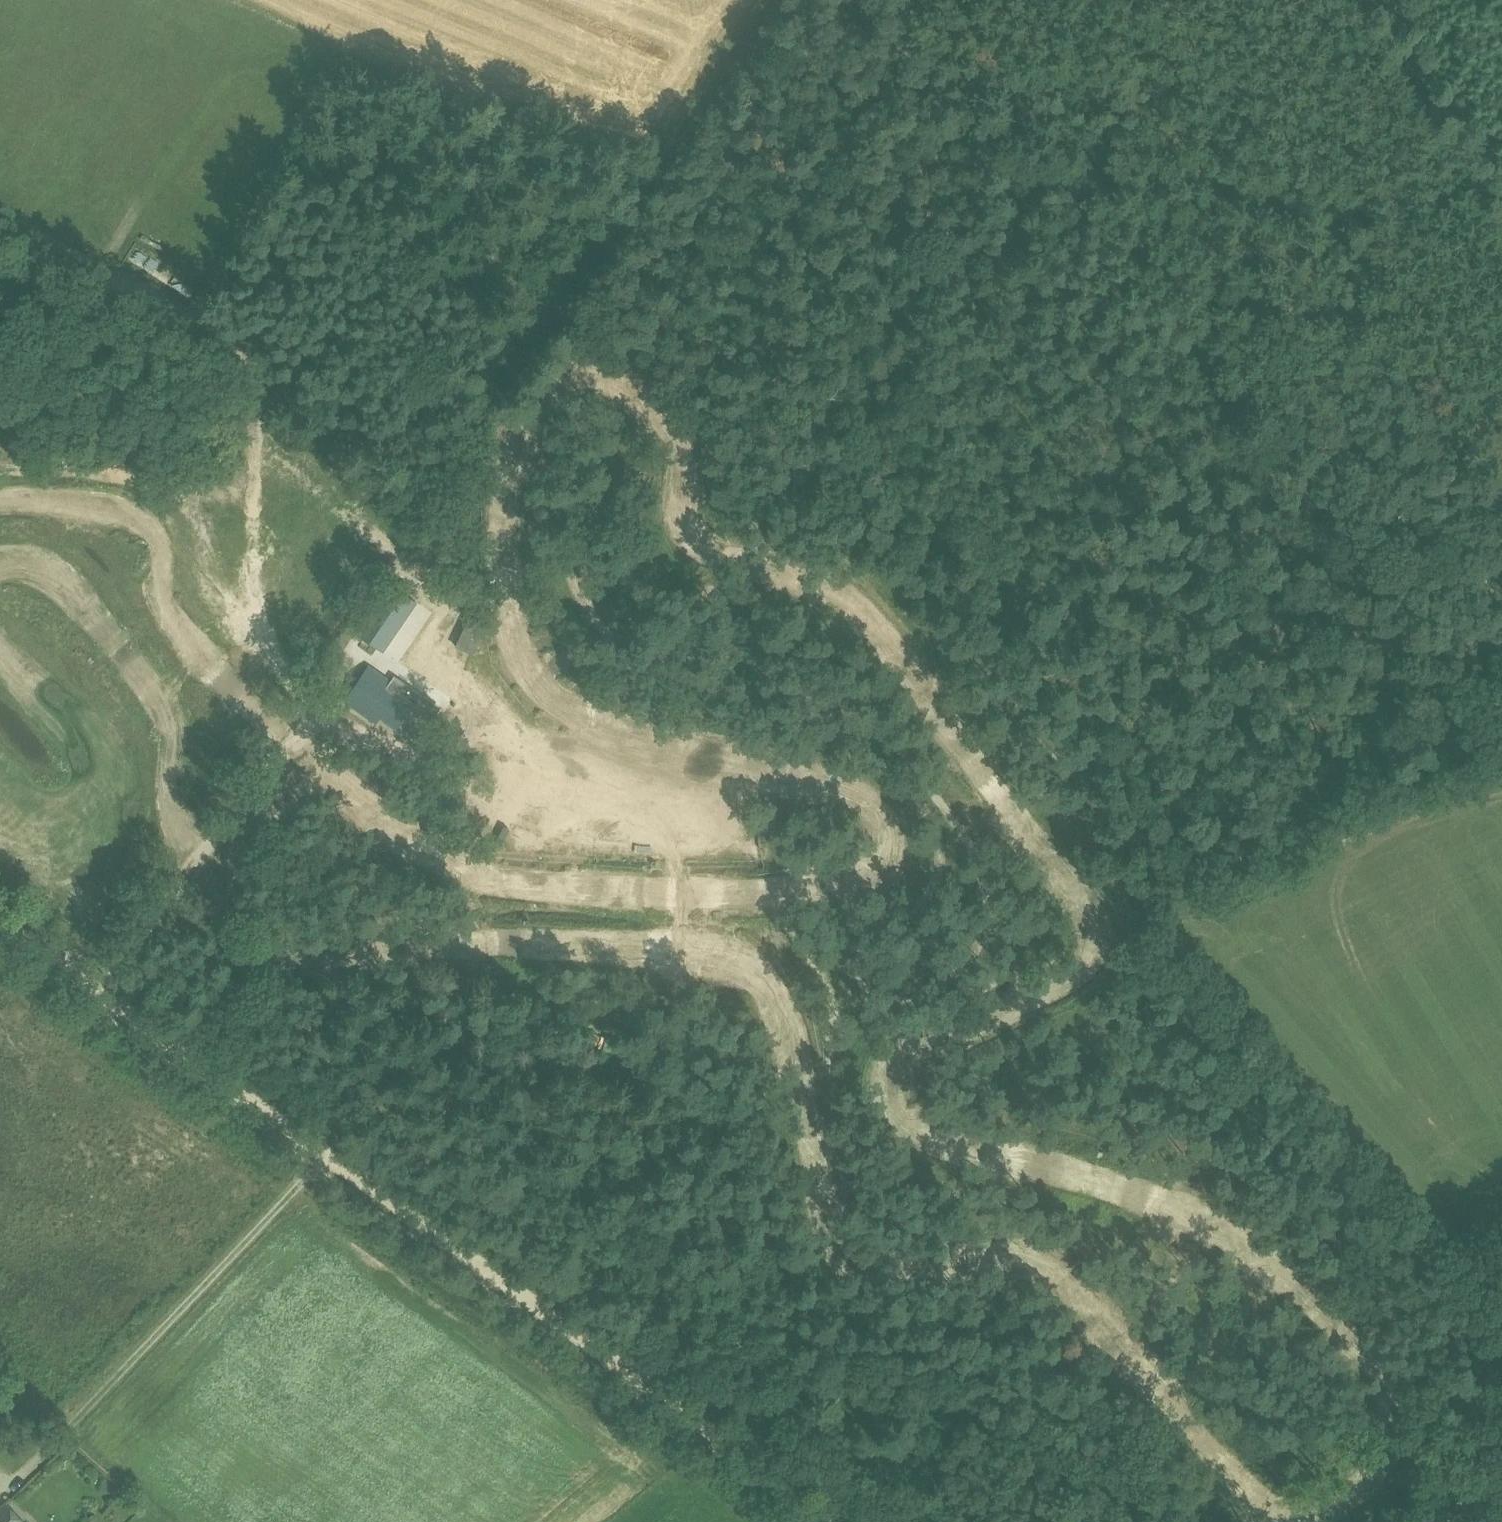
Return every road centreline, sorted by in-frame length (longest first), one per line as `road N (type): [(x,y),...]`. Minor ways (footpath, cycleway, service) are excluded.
road 1 (track): [(831,1521),(0,919)]
road 2 (track): [(316,1164),(0,1485)]

